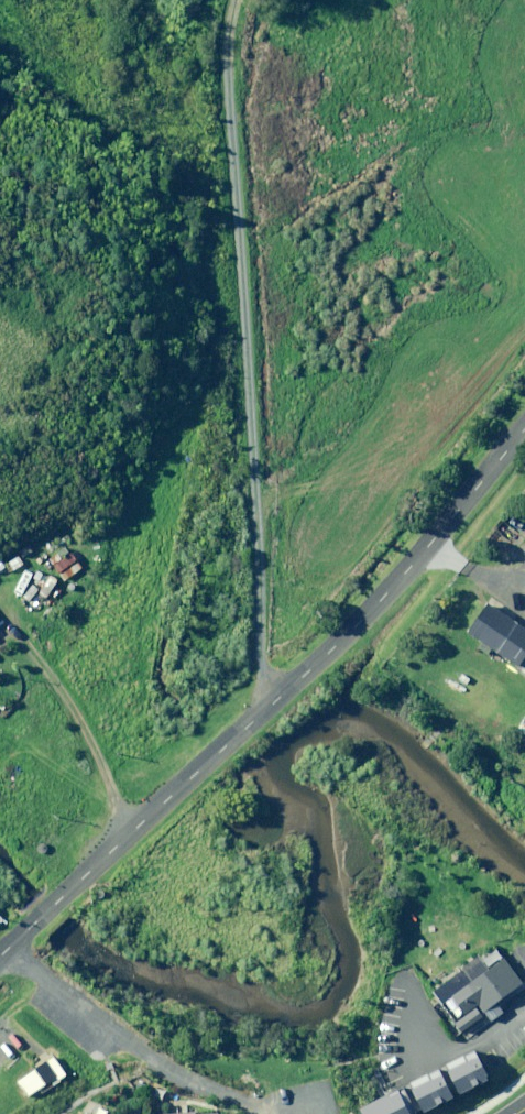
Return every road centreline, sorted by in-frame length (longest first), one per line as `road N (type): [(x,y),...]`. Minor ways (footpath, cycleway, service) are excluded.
road 1 (residential): [(232,0),(226,59),(262,666),(279,697)]
road 2 (unclassified): [(0,957),(279,697)]
road 3 (unclassified): [(279,697),(389,593),(524,429)]

